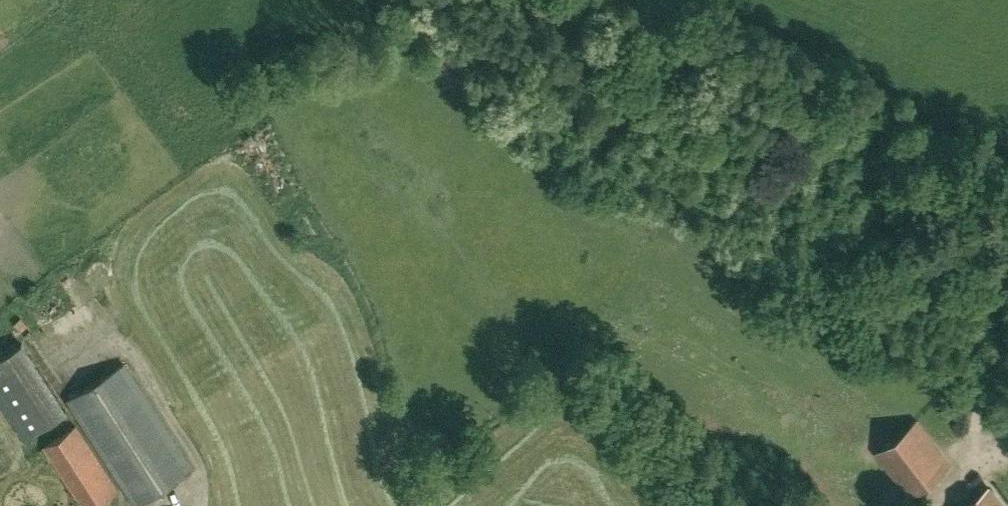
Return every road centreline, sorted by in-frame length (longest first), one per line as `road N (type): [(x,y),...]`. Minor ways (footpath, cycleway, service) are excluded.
road 1 (track): [(189,495),(202,471),(105,322)]

